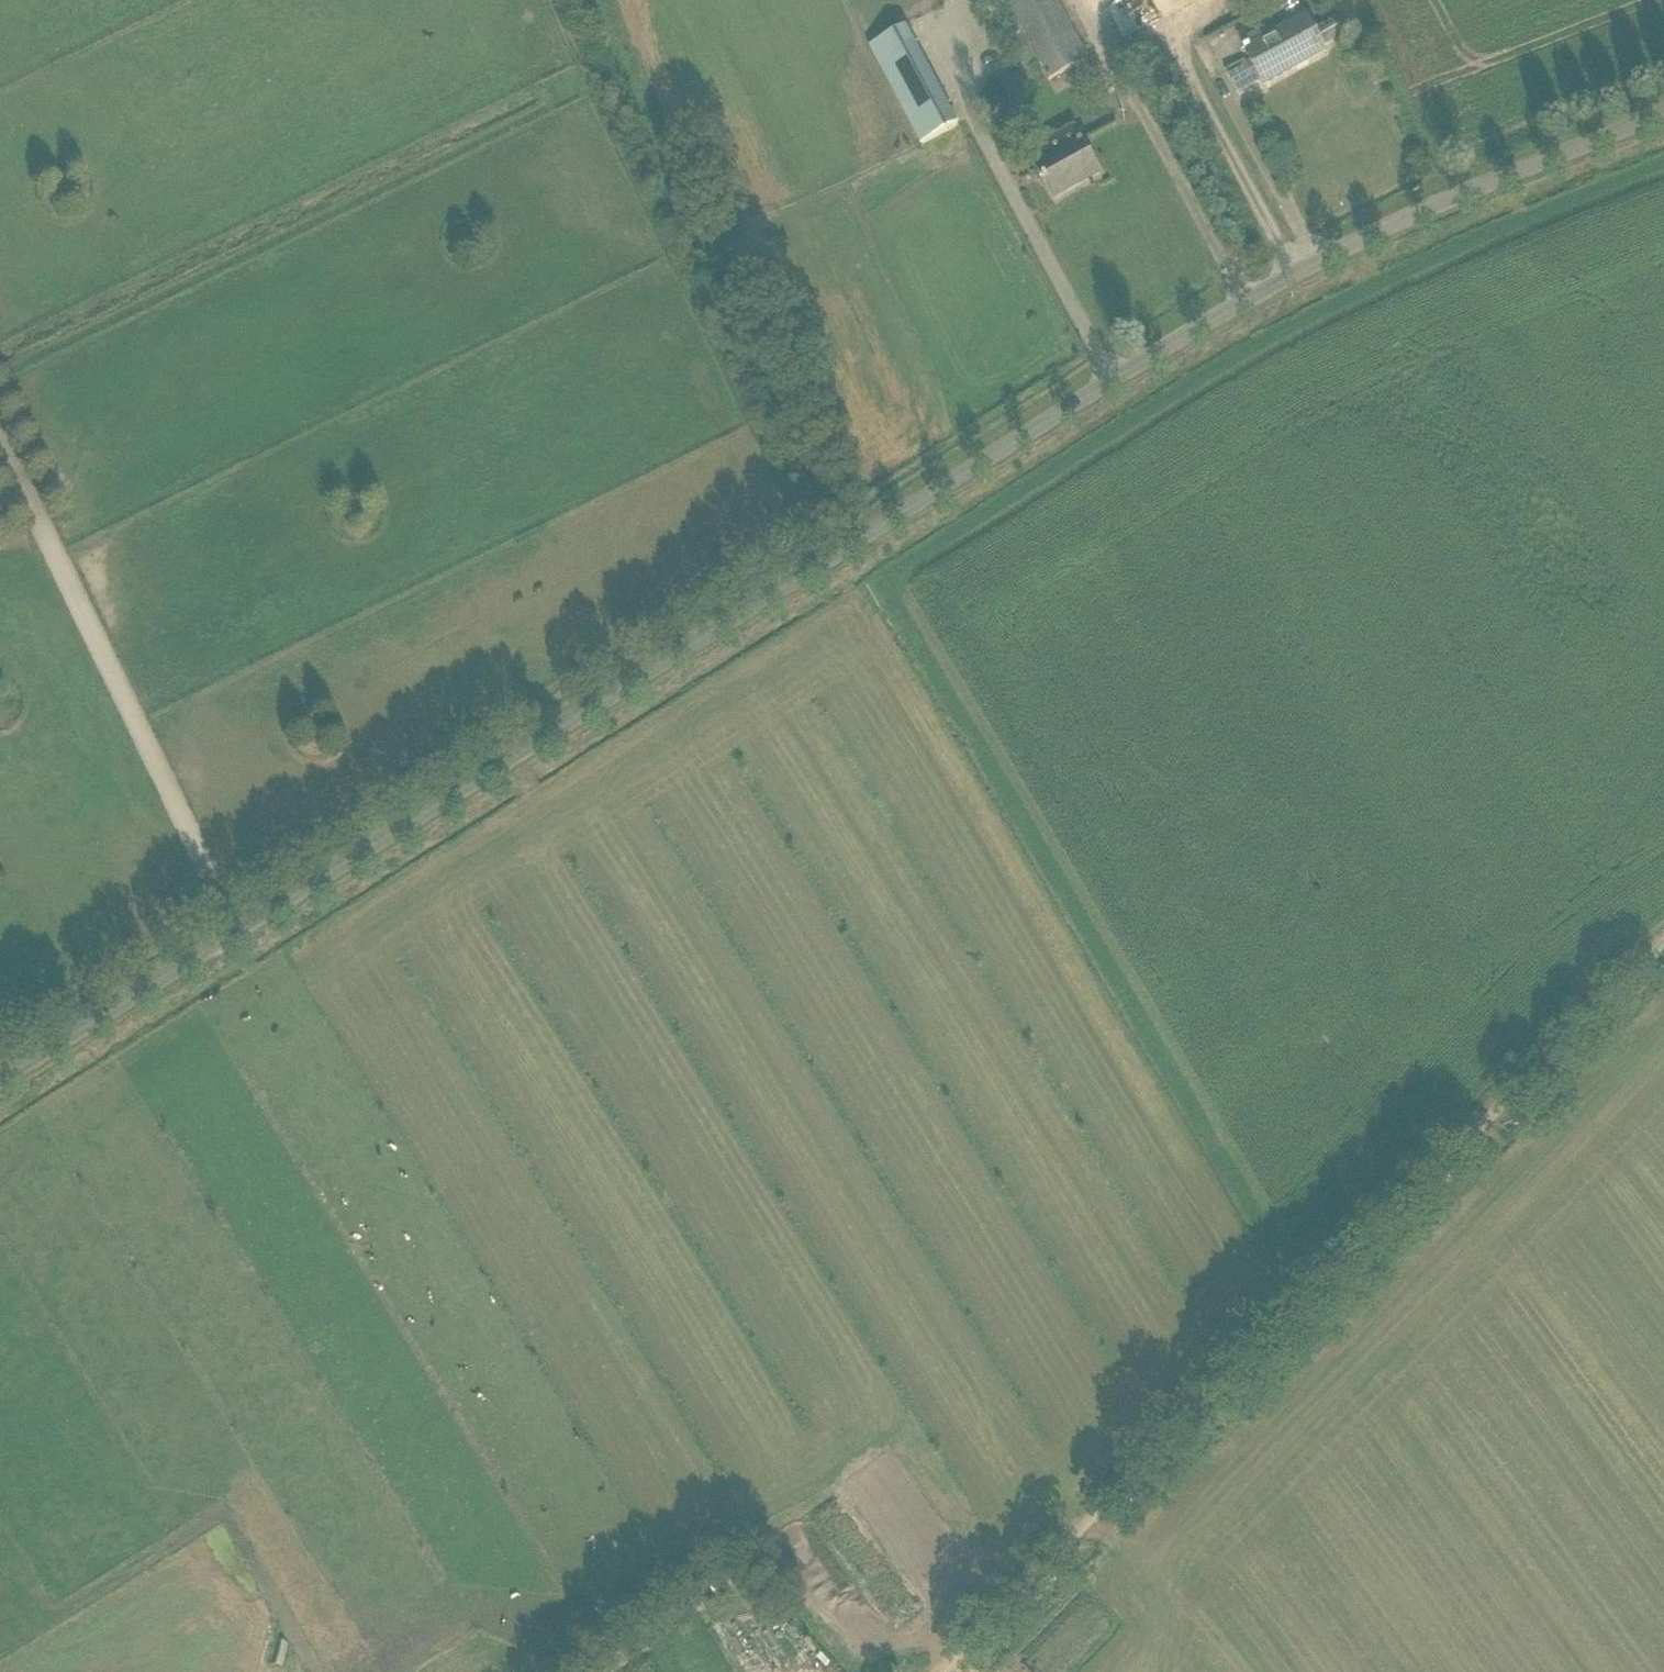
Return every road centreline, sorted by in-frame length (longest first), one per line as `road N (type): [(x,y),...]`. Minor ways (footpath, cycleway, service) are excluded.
road 1 (unclassified): [(0,1086),(1266,292),(1430,208),(1663,115)]

